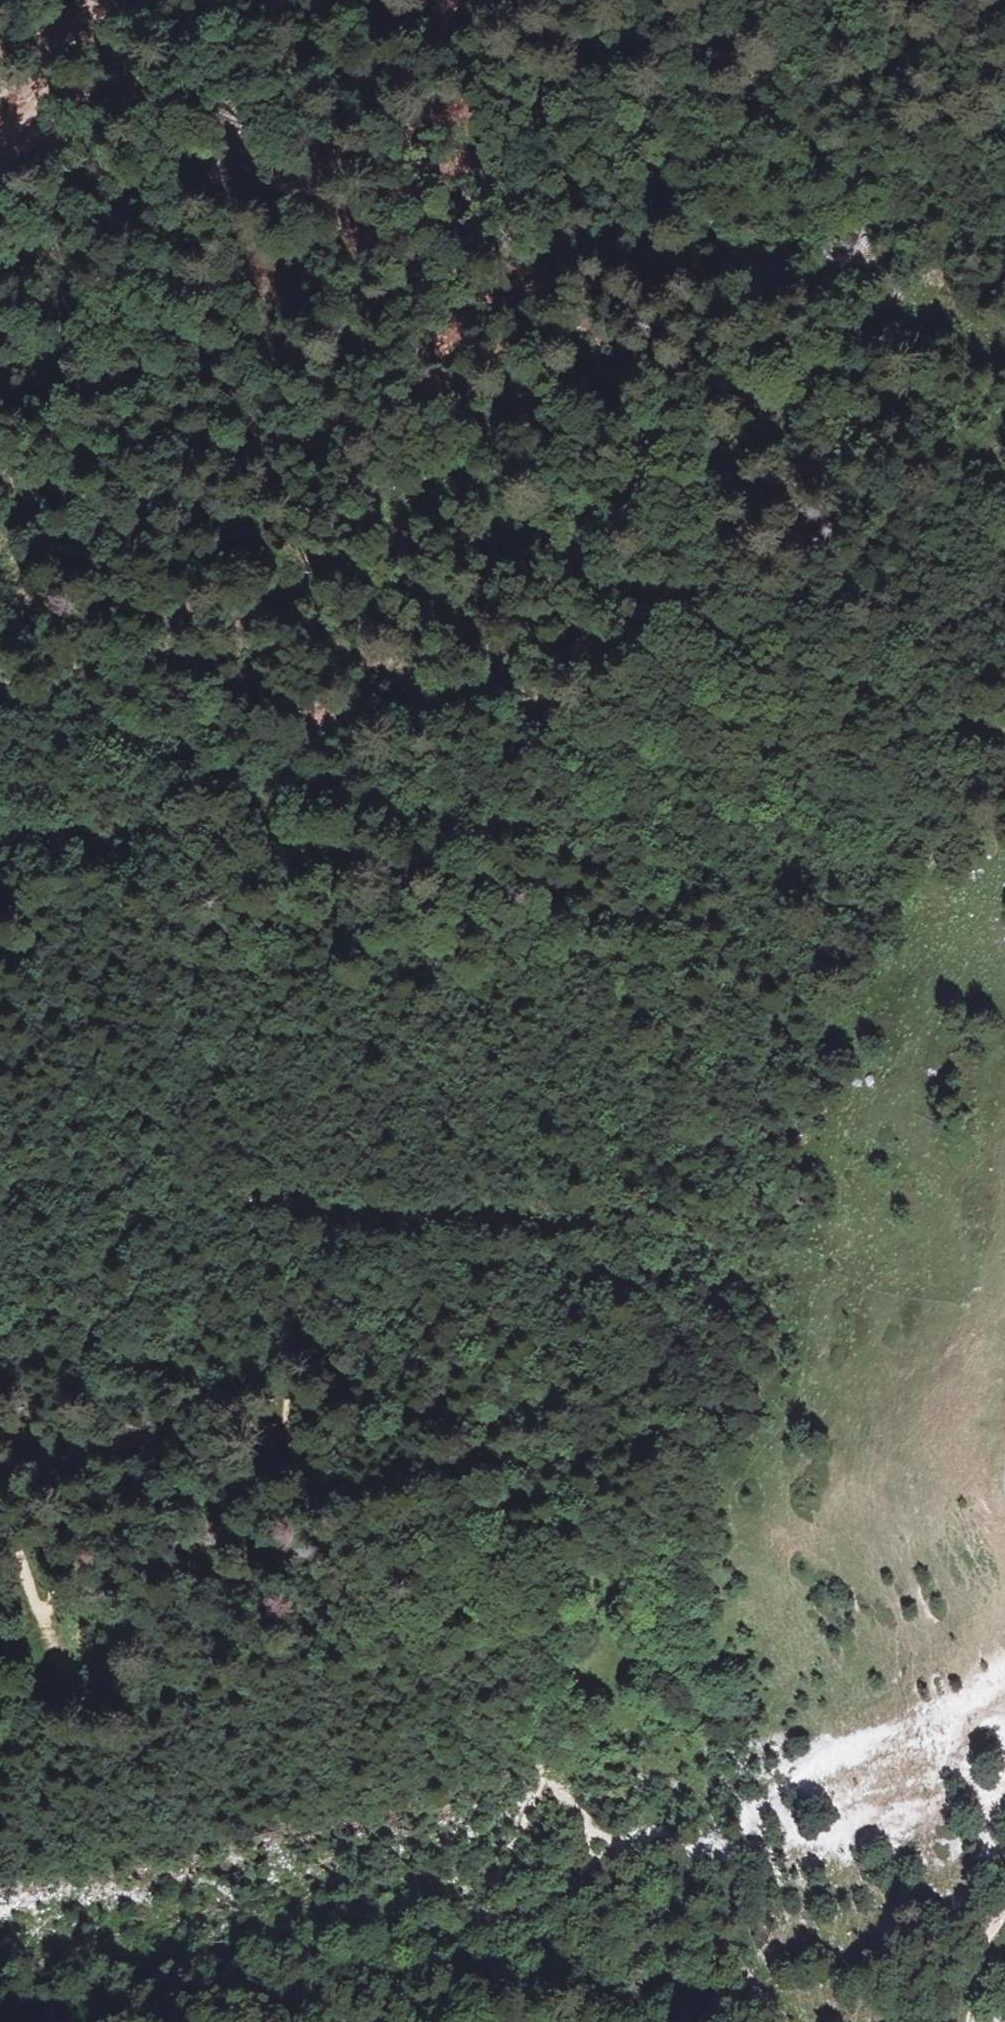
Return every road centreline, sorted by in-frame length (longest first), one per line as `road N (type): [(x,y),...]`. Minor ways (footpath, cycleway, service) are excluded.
road 1 (track): [(0,163),(103,0)]
road 2 (track): [(0,1519),(47,1630)]

